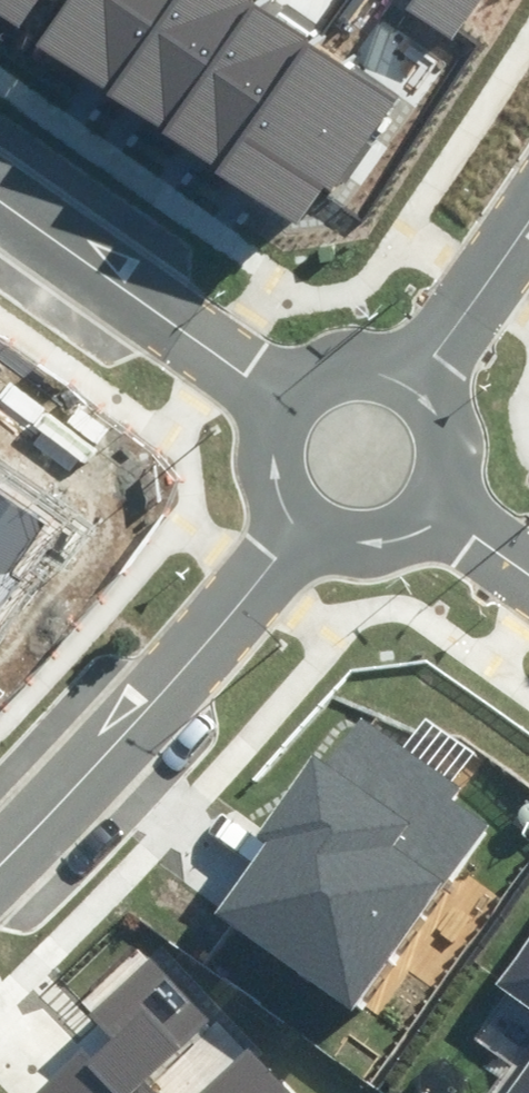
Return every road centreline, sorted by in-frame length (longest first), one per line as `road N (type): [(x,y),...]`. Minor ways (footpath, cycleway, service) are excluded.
road 1 (tertiary): [(0,854),(306,527)]
road 2 (tertiary): [(0,194),(282,391)]
road 3 (tertiary): [(417,369),(528,202)]
road 4 (tertiary): [(306,527),(267,474),(263,440),(282,391)]
road 5 (tertiary): [(282,391),(314,361),(343,351),(374,350),(417,369)]
road 6 (tertiary): [(417,369),(447,402),(456,431),(456,462),(438,503)]
road 7 (tertiary): [(438,503),(402,534),(370,543),(306,527)]

